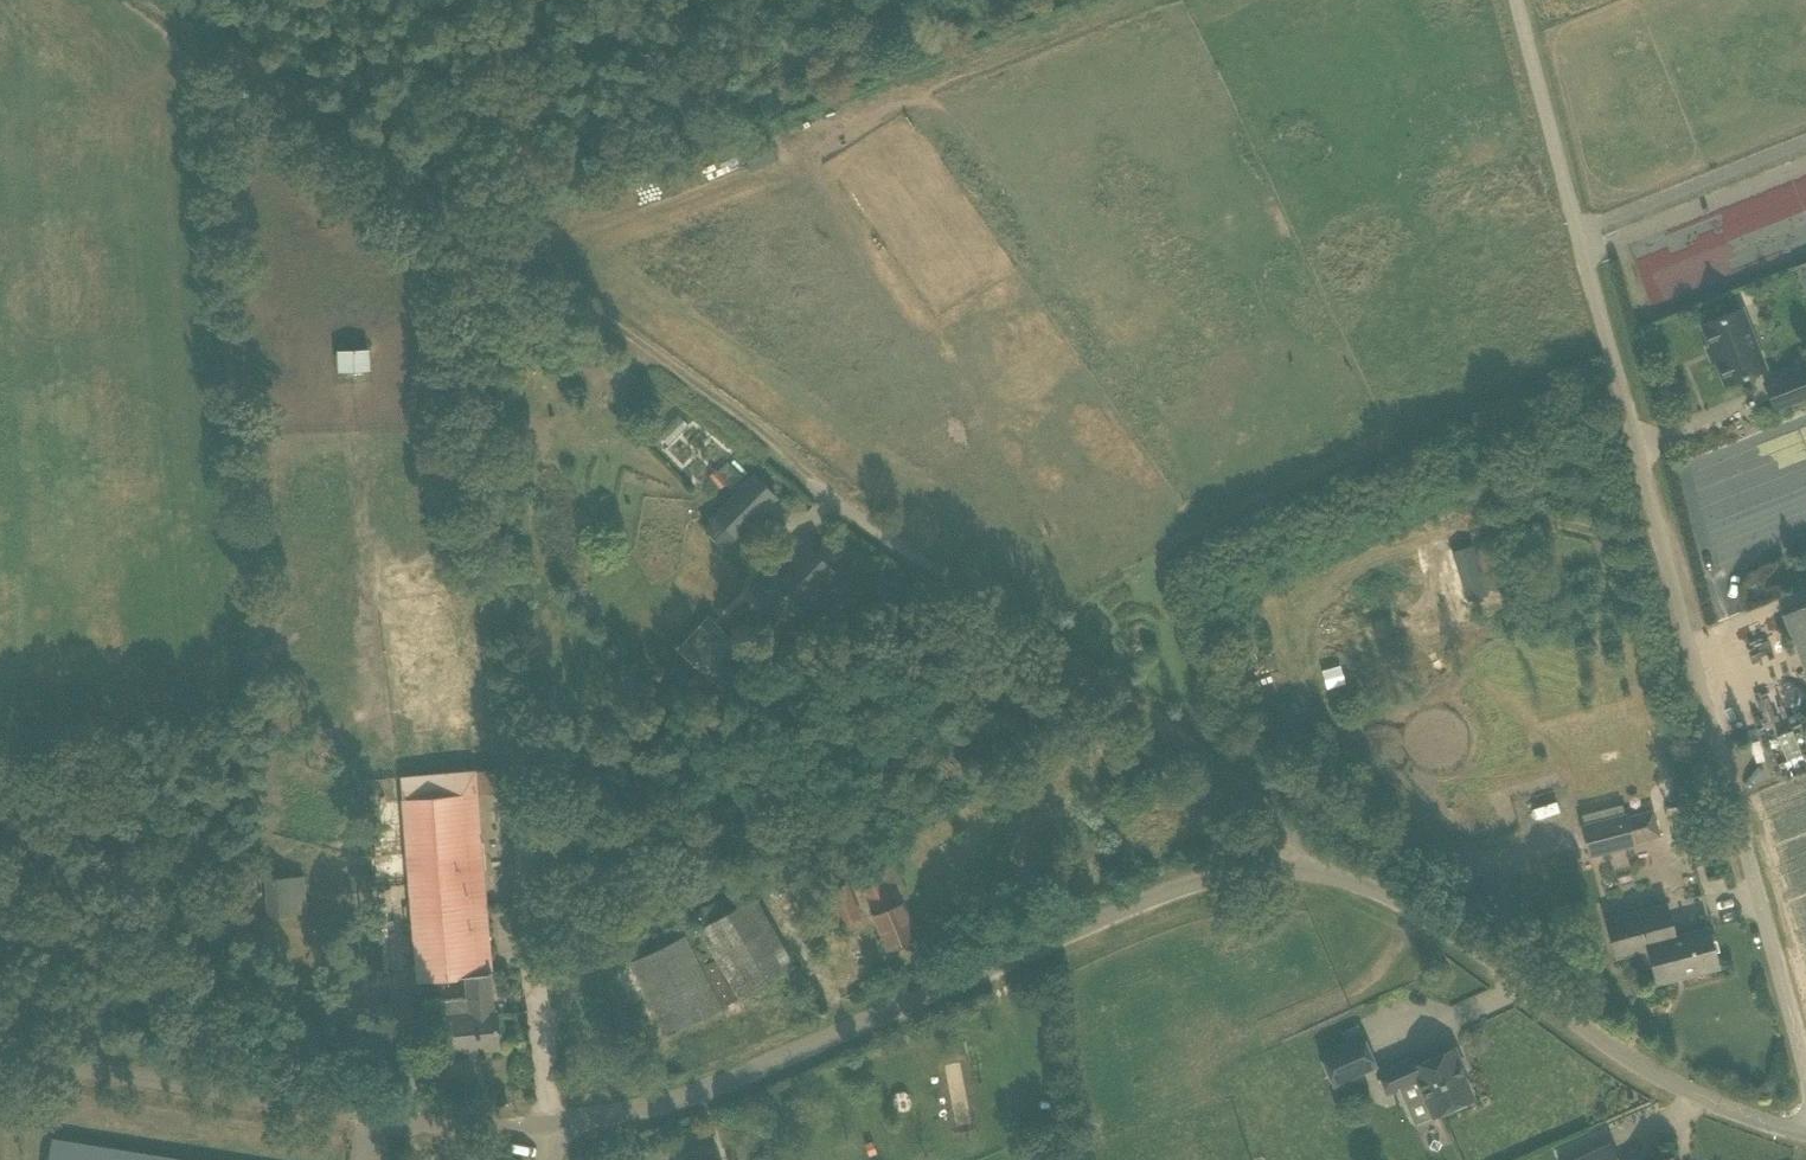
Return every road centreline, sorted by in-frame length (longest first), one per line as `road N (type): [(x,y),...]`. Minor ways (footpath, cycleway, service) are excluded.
road 1 (unclassified): [(1805,1062),(1517,0)]
road 2 (track): [(475,232),(543,1124)]
road 3 (unclassified): [(543,1124),(692,1097),(1212,877),(1302,863)]
road 4 (unclassified): [(1302,863),(1298,834),(821,483)]
road 5 (unclassified): [(1805,1136),(1649,1069),(1400,900),(1302,863)]
road 6 (unclassified): [(543,1124),(421,1120),(0,1046)]
road 7 (track): [(475,232),(821,483)]
road 8 (track): [(475,232),(167,0)]
road 9 (track): [(469,0),(475,232)]

